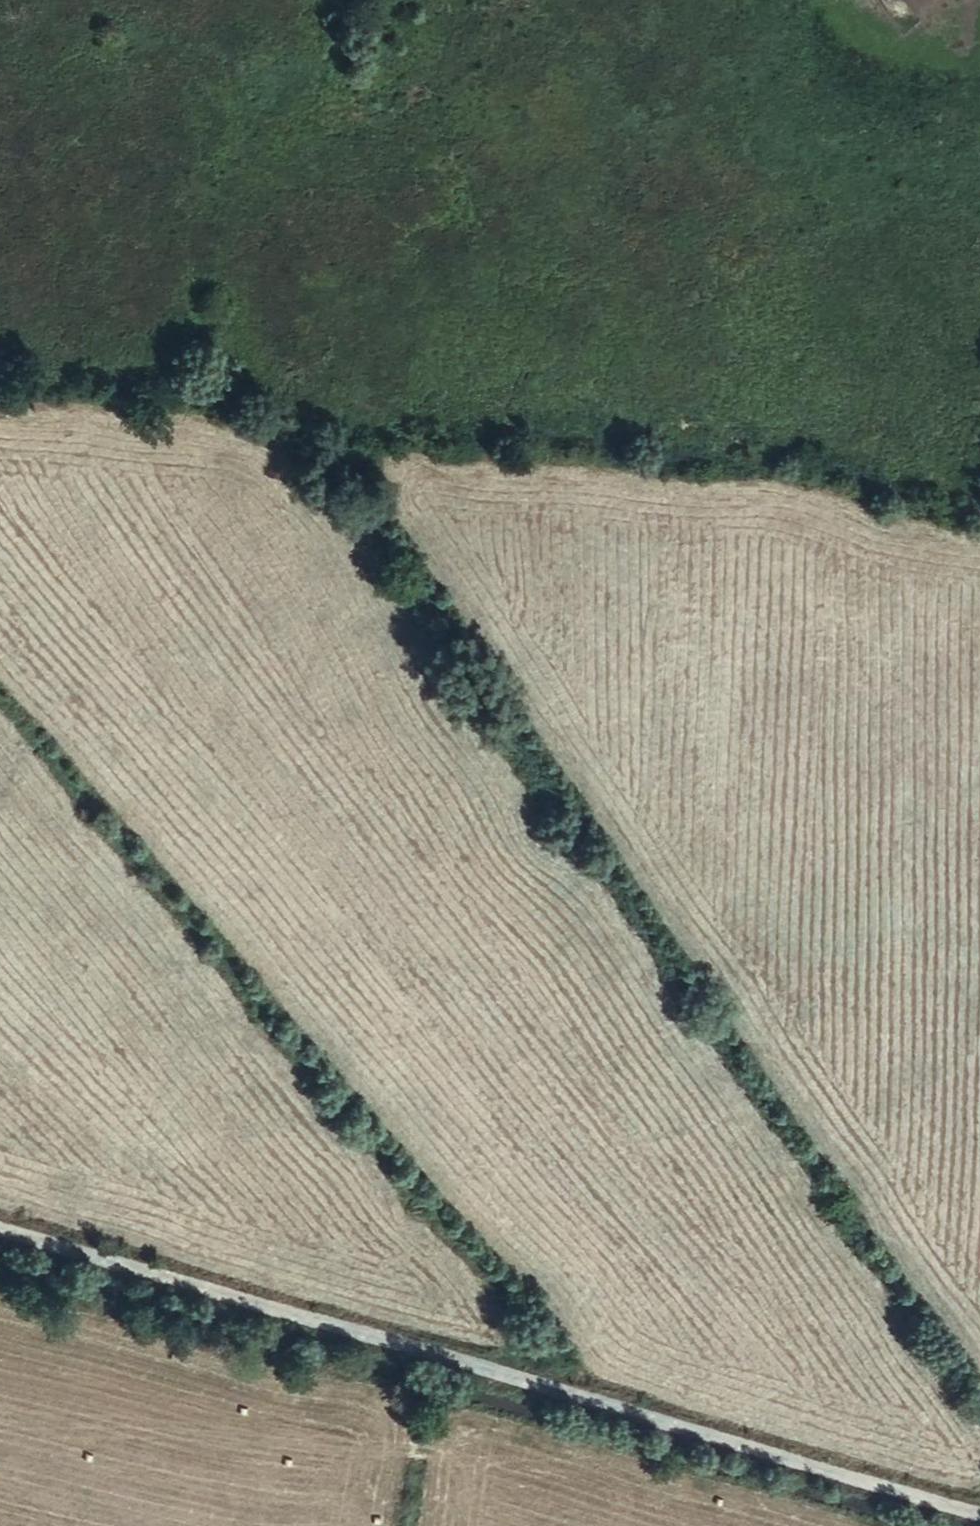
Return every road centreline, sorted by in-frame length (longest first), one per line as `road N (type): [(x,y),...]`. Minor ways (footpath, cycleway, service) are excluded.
road 1 (track): [(979,1520),(0,1236)]

